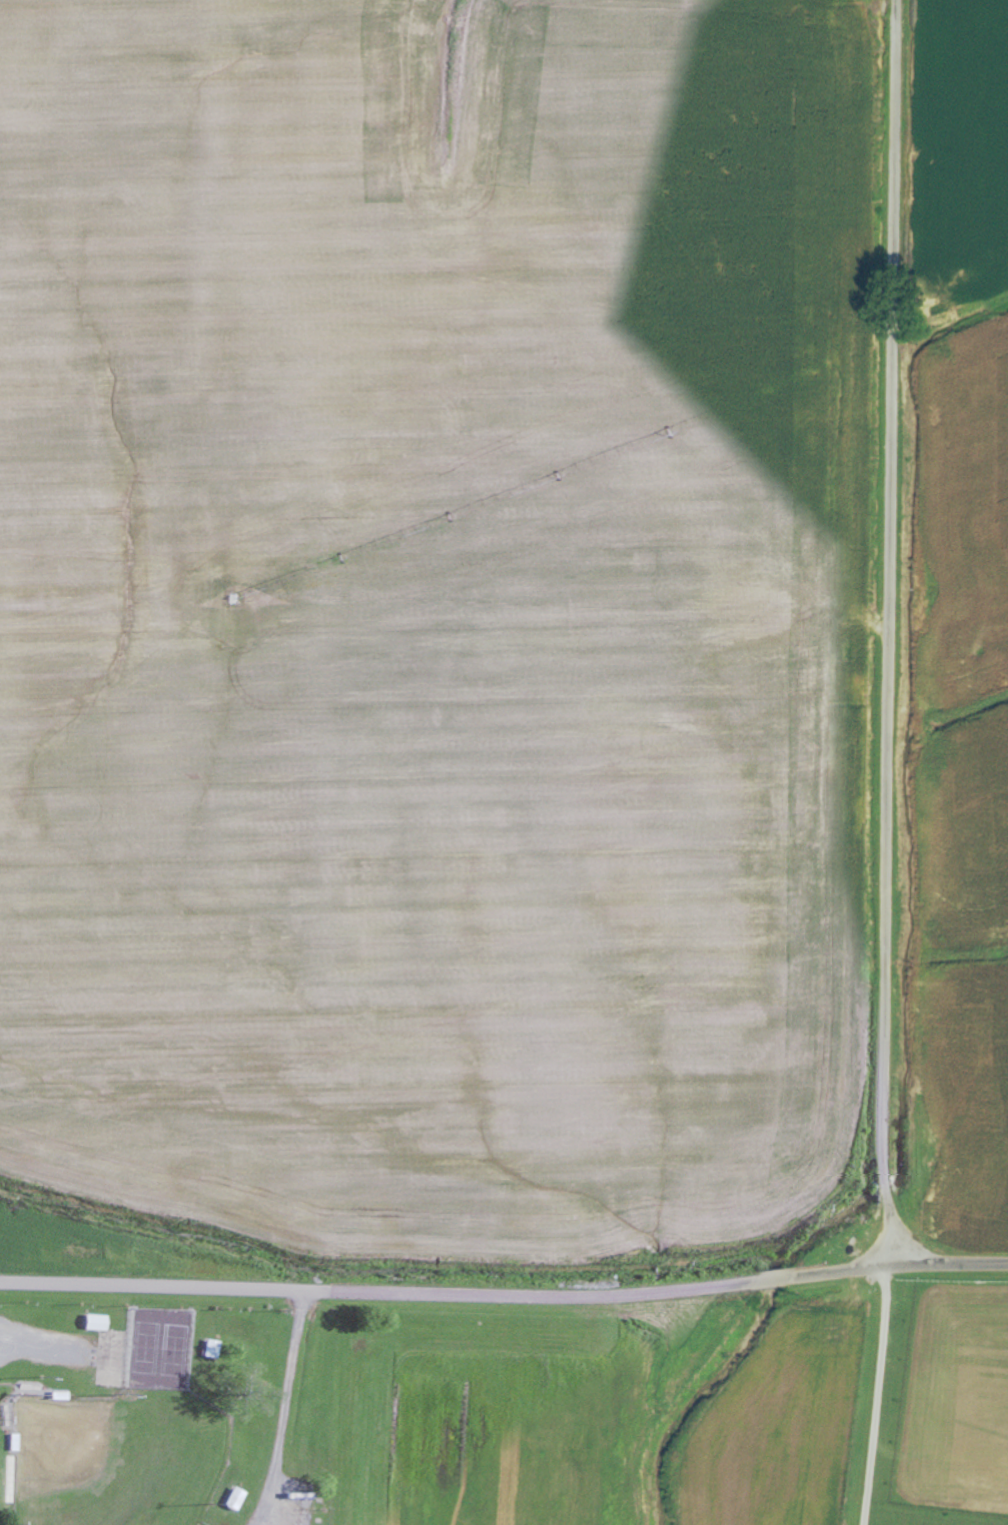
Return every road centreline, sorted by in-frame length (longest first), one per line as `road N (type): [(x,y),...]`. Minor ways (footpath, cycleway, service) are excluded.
road 1 (residential): [(895,1266),(884,1154),(895,0)]
road 2 (residential): [(1007,1261),(857,1267),(623,1293),(0,1280)]

